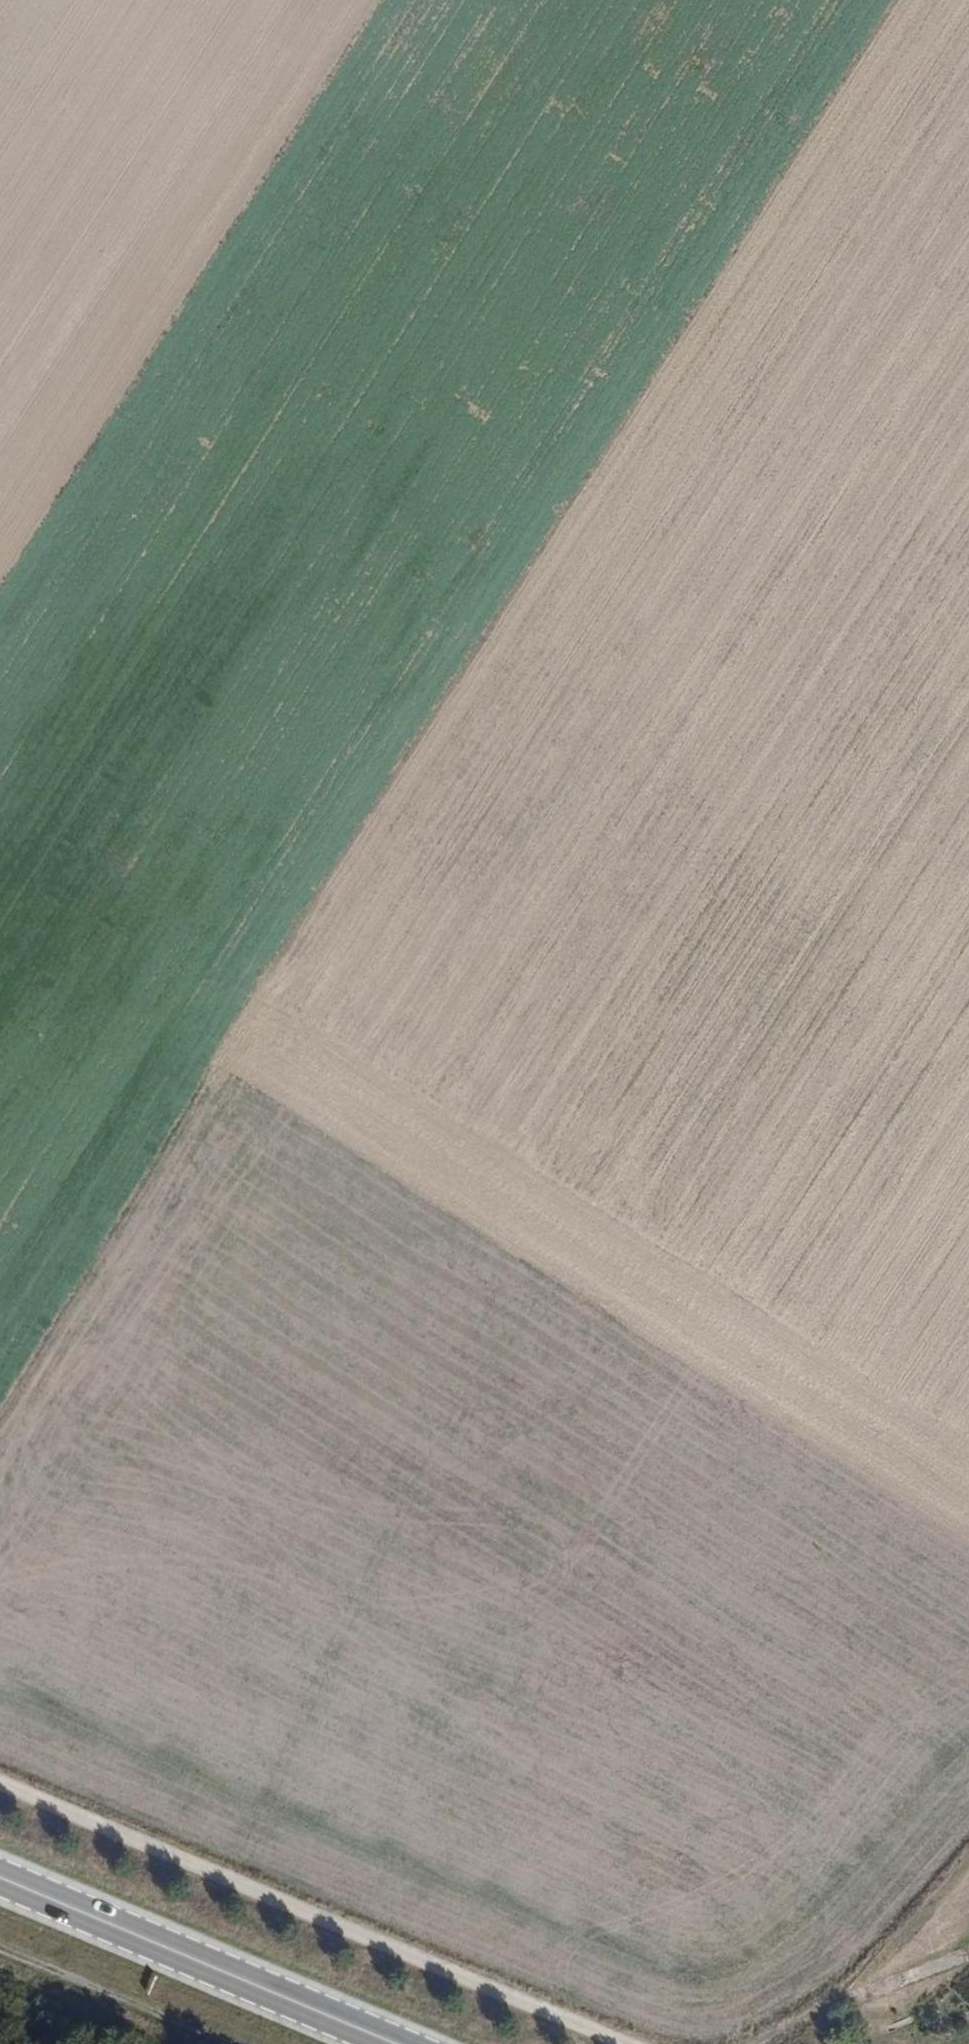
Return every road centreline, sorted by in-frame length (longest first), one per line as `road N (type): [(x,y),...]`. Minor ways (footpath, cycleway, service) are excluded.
road 1 (track): [(640,2043),(0,1783)]
road 2 (primary): [(399,2043),(0,1875)]

